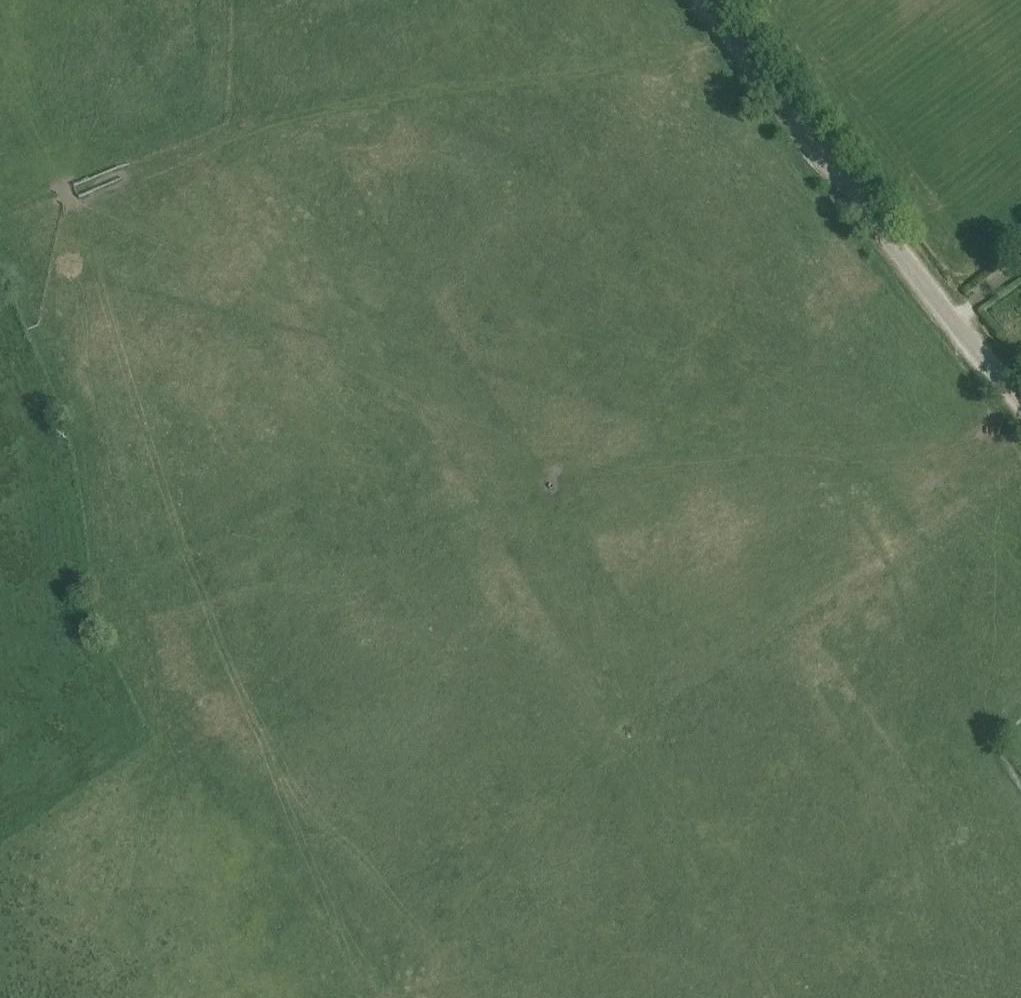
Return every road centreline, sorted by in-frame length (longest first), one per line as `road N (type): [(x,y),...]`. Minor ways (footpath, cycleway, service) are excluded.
road 1 (tertiary): [(1020,395),(709,0)]

